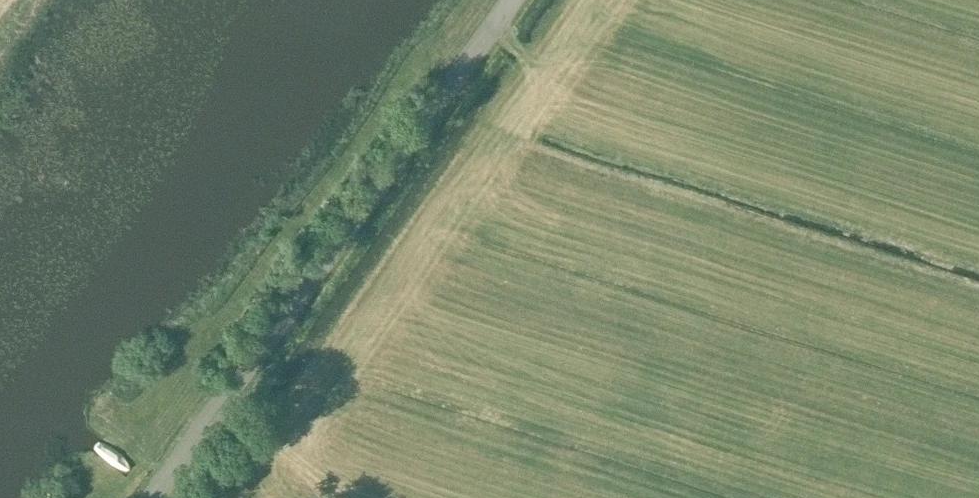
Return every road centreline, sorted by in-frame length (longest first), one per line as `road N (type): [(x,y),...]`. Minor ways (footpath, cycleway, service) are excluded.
road 1 (tertiary): [(150,497),(512,0)]

